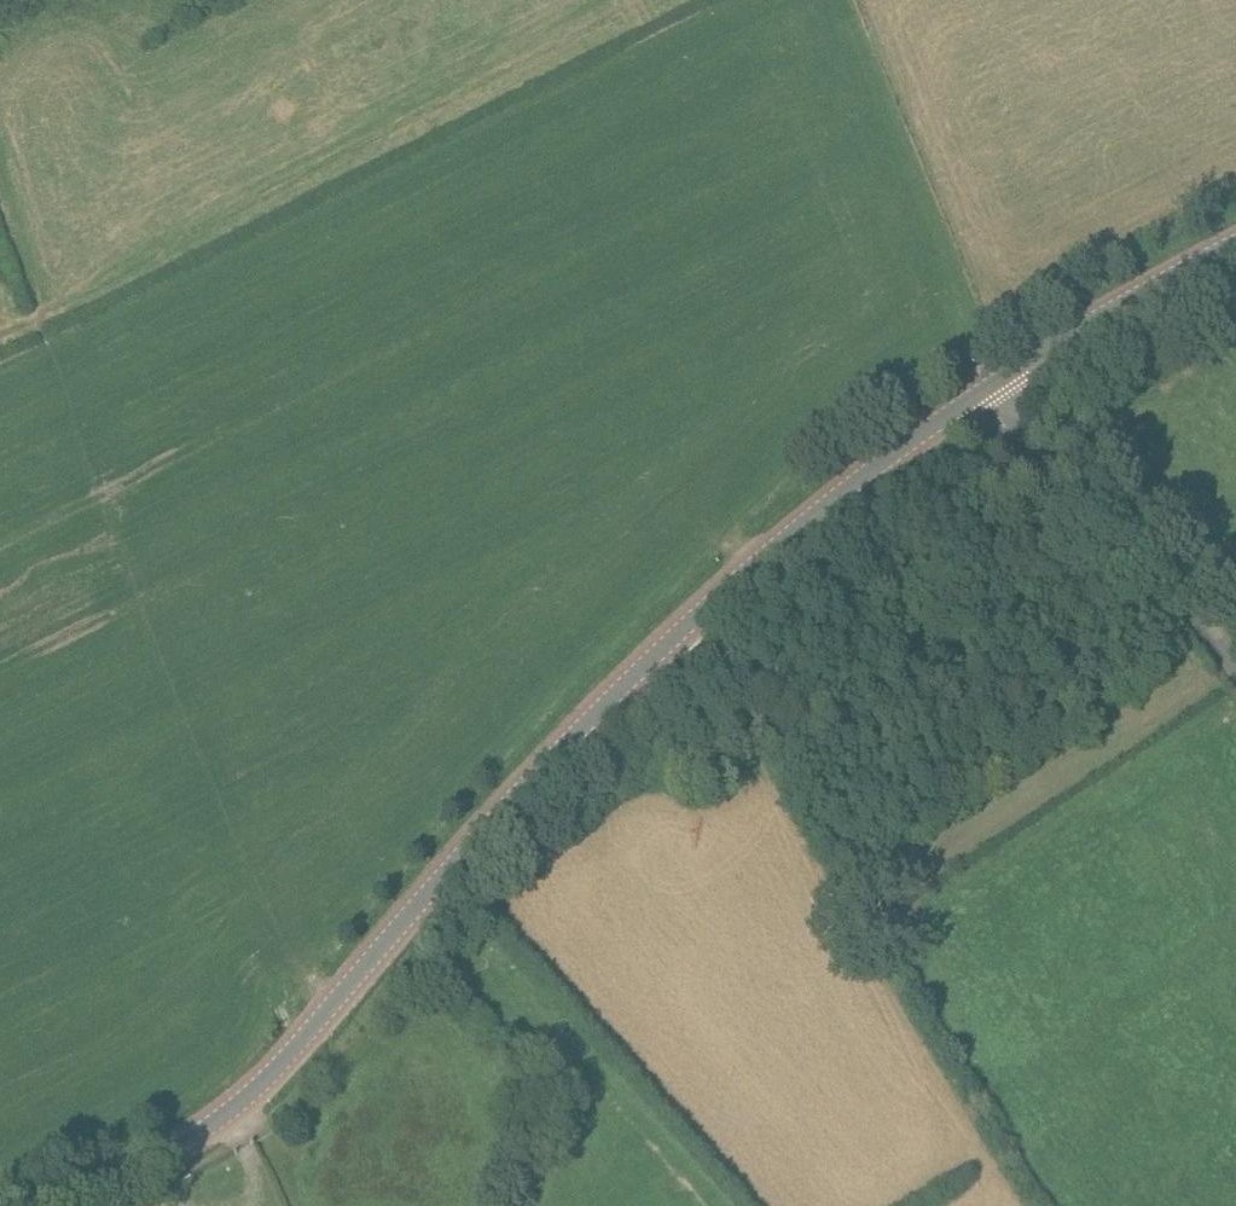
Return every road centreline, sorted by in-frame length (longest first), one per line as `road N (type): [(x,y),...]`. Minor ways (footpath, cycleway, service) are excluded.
road 1 (secondary): [(62,1205),(173,1150),(244,1098),(624,682),(809,517),(982,390)]
road 2 (unclassified): [(1235,666),(1186,601),(1058,500),(982,390)]
road 3 (secondary): [(982,390),(1235,242)]

